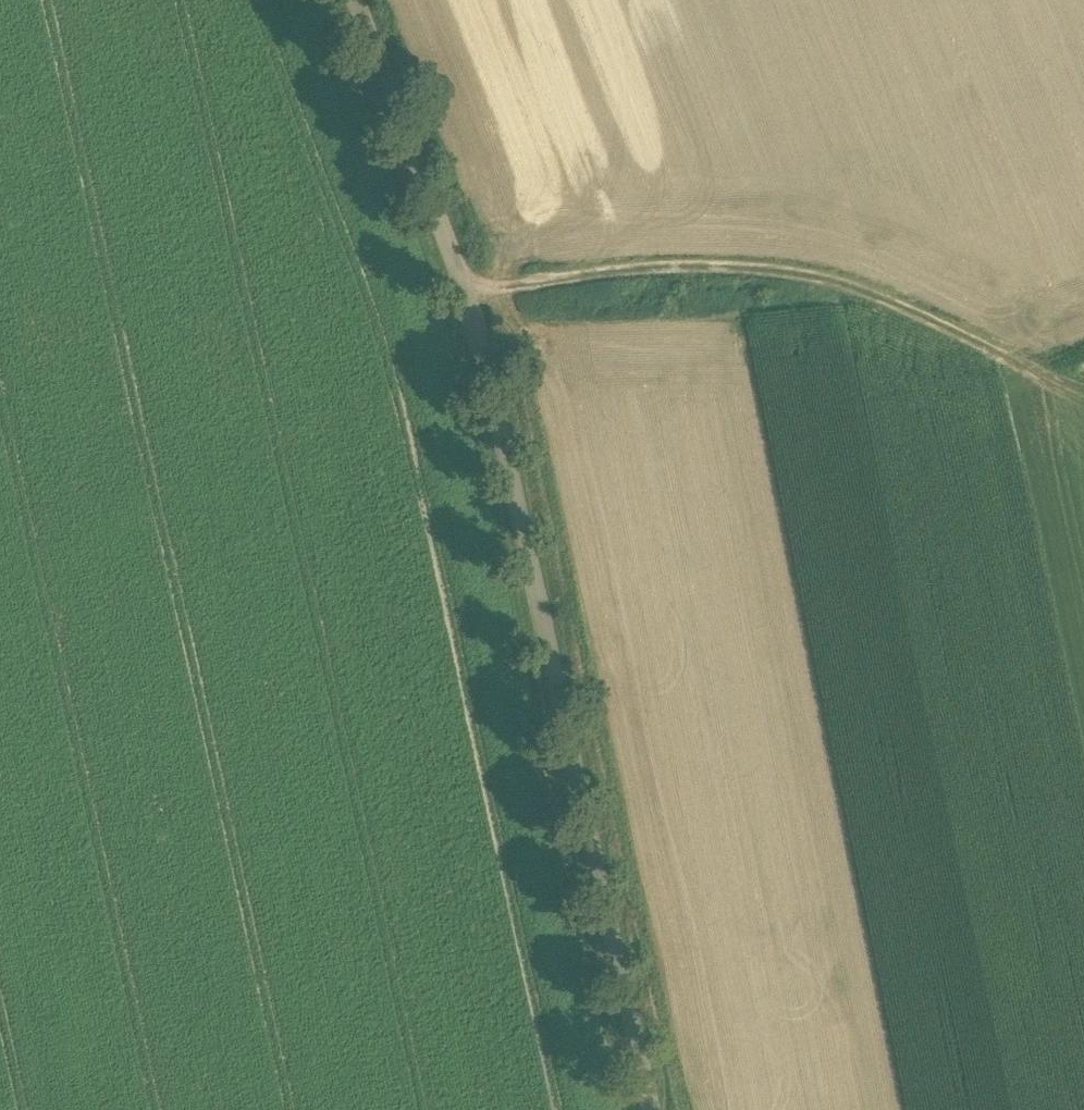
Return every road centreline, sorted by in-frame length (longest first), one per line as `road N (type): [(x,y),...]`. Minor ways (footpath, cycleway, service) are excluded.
road 1 (unclassified): [(355,0),(469,302),(652,1109)]
road 2 (track): [(469,302),(498,290),(585,280),(793,276),(878,297),(1083,395)]

